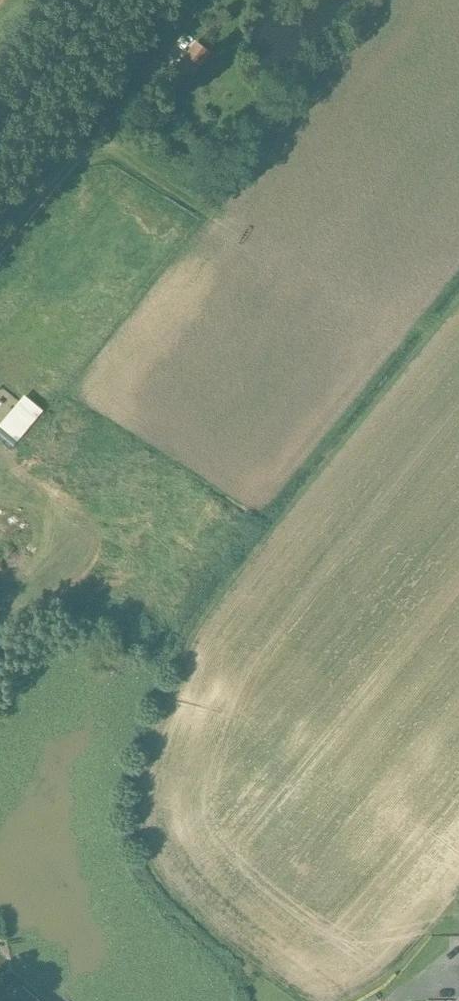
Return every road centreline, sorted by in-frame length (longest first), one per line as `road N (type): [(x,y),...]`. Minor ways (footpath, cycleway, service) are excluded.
road 1 (unclassified): [(0,269),(76,176)]

